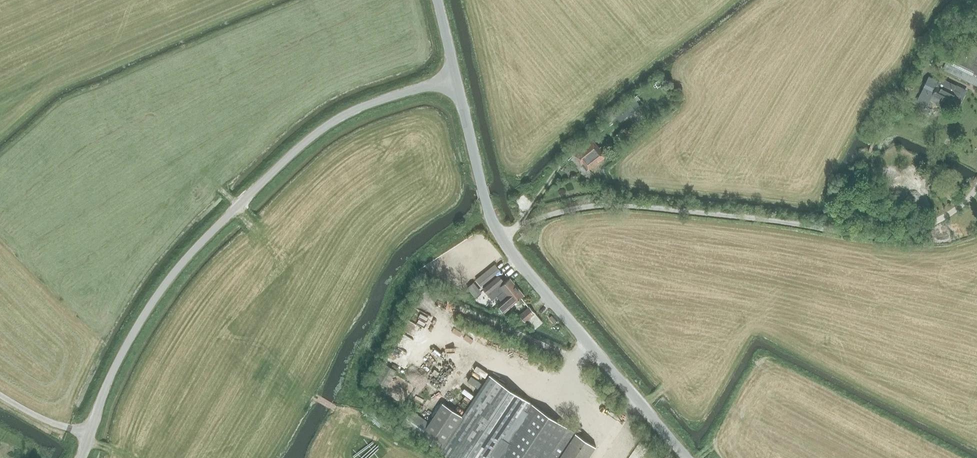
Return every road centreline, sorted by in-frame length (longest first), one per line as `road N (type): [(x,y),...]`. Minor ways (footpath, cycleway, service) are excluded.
road 1 (unclassified): [(81,457),(125,346),(198,244),(331,123),(456,78)]
road 2 (unclassified): [(498,234),(541,219),(604,212),(891,235),(925,231),(976,191)]
road 3 (tertiary): [(686,457),(498,234)]
road 4 (tertiary): [(498,234),(456,78)]

